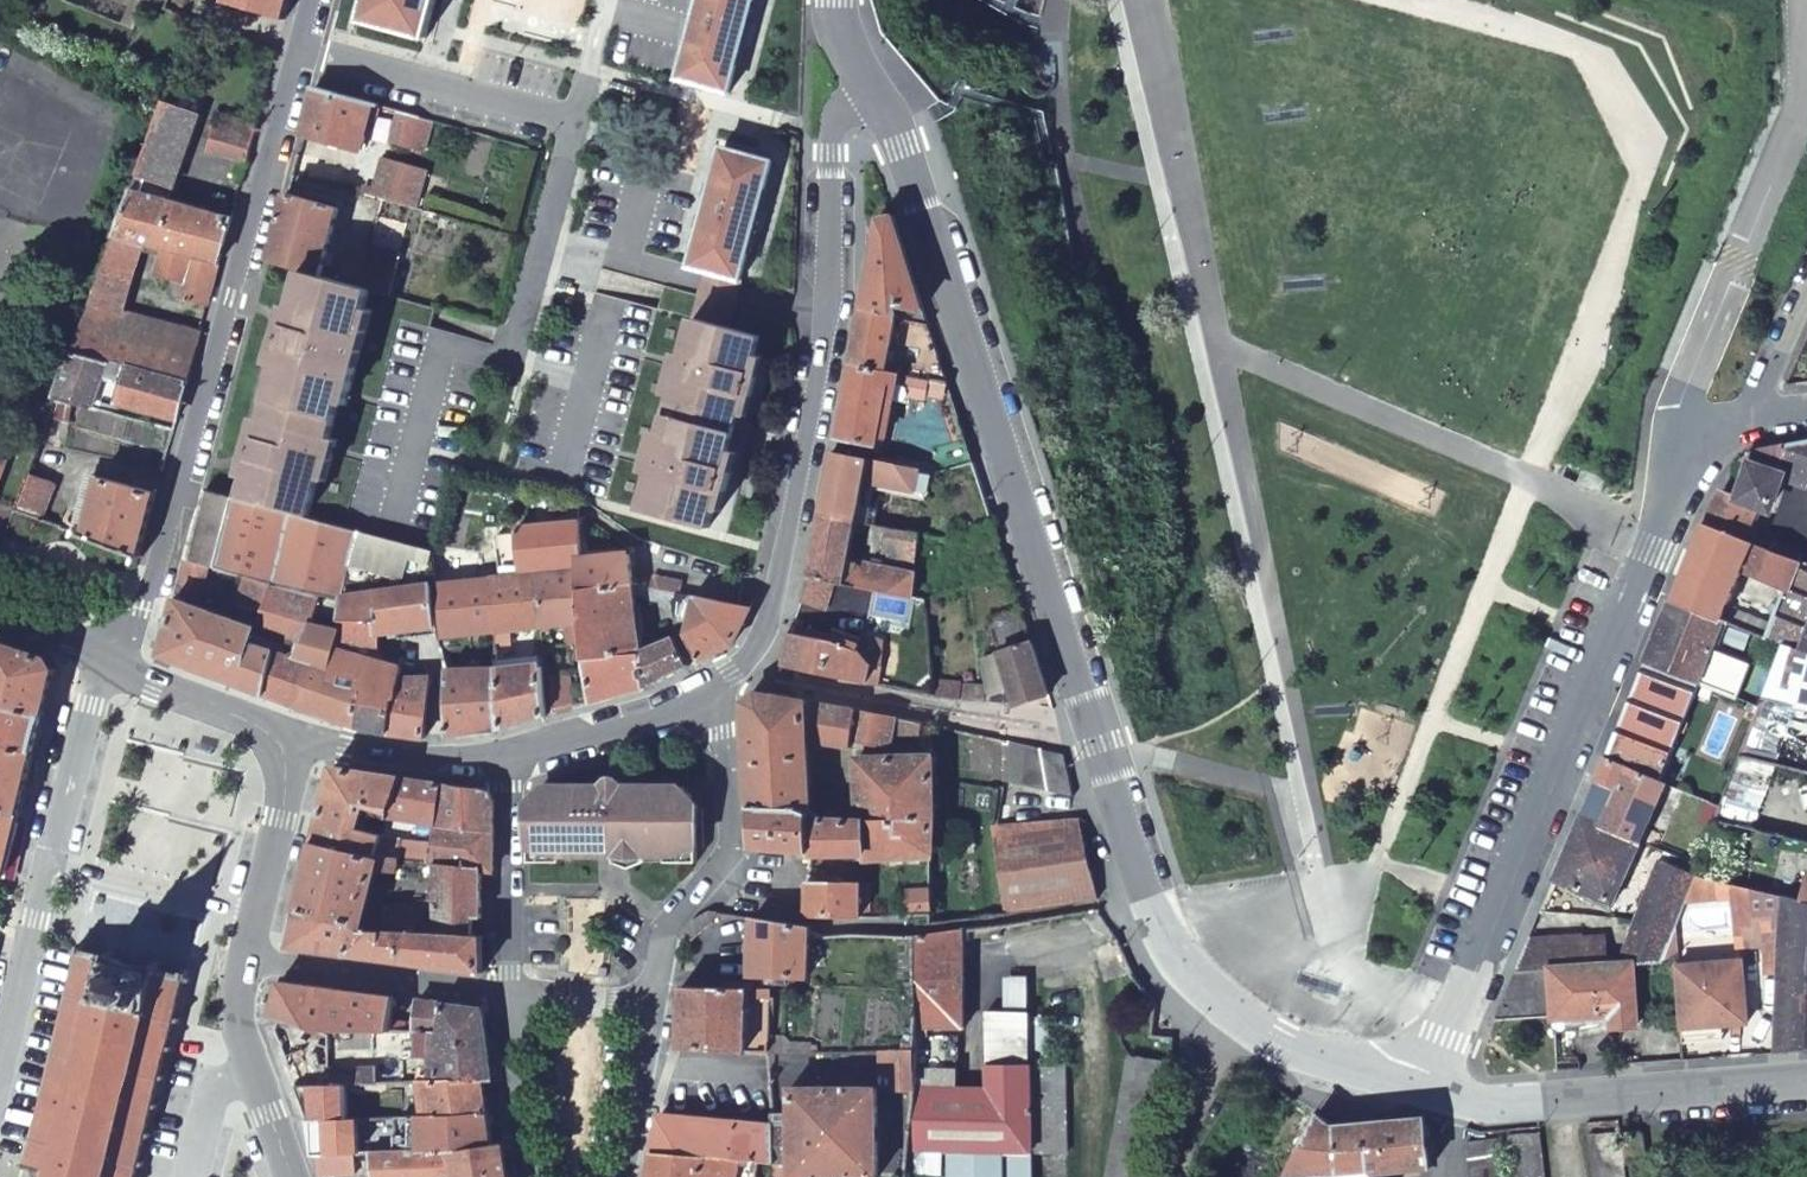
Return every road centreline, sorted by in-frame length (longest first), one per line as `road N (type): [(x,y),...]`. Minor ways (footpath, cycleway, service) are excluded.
road 1 (tertiary): [(872,92),(908,161),(1162,926),(1195,980),(1224,1005)]
road 2 (residential): [(1754,408),(1671,513),(1439,1094)]
road 3 (residential): [(307,52),(577,122),(546,241),(824,316)]
road 4 (unclassified): [(307,52),(156,565),(113,663)]
road 5 (residential): [(708,695),(741,664),(771,611),(806,453),(824,316)]
road 6 (tertiary): [(1439,1094),(1491,1099),(1806,1079)]
road 7 (unclassified): [(654,1005),(661,937),(730,846),(723,743),(708,695)]
road 8 (unclassified): [(247,955),(506,990)]
road 9 (residential): [(824,316),(833,130),(842,111),(872,92)]
road 10 (unclassified): [(506,990),(511,755)]
road 11 (tertiary): [(1224,1005),(1280,1043),(1439,1094)]
road 12 (secondary): [(294,1176),(244,1034),(247,955)]
road 13 (residential): [(284,749),(311,742),(391,755),(511,755)]
road 14 (unclassified): [(53,863),(0,1079)]
road 15 (residential): [(53,863),(256,919)]
road 16 (unclassified): [(113,663),(92,705),(53,863)]
road 17 (residential): [(511,755),(631,729),(708,695)]
road 18 (secondary): [(284,749),(248,717),(113,663)]
road 19 (unclassified): [(529,1176),(506,990)]
road 20 (residential): [(1224,1005),(1183,1176)]
road 21 (secondary): [(256,919),(286,789),(284,749)]
road 22 (unclassified): [(654,1005),(632,1176)]
road 23 (unclassified): [(506,990),(654,1005)]
road 24 (residential): [(1806,290),(1754,408)]

